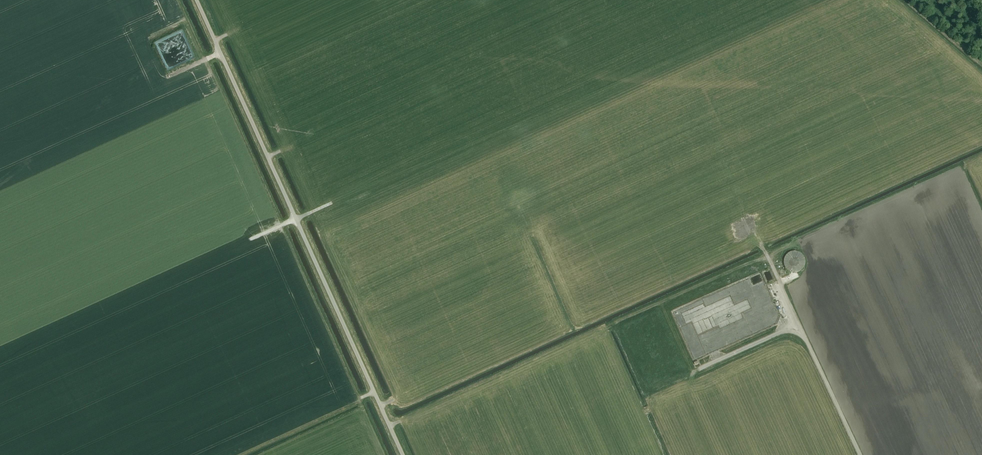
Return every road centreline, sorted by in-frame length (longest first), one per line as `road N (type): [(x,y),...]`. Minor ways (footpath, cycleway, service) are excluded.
road 1 (unclassified): [(402,454),(196,0)]
road 2 (unclassified): [(860,454),(799,325)]

